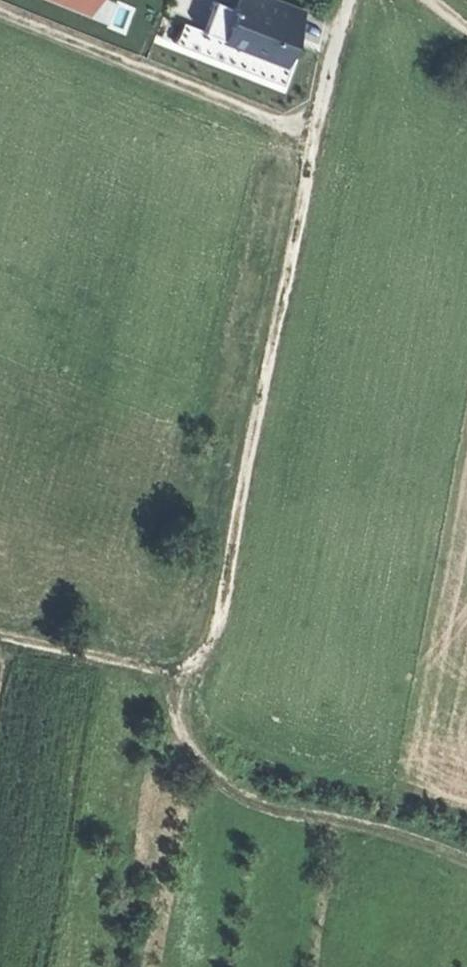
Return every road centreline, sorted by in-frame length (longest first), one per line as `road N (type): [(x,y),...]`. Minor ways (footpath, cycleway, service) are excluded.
road 1 (track): [(157,672),(181,671),(198,660),(217,630),(348,0)]
road 2 (track): [(466,850),(435,833),(230,796),(179,737),(157,672),(0,641)]
road 3 (track): [(320,126),(0,2)]

